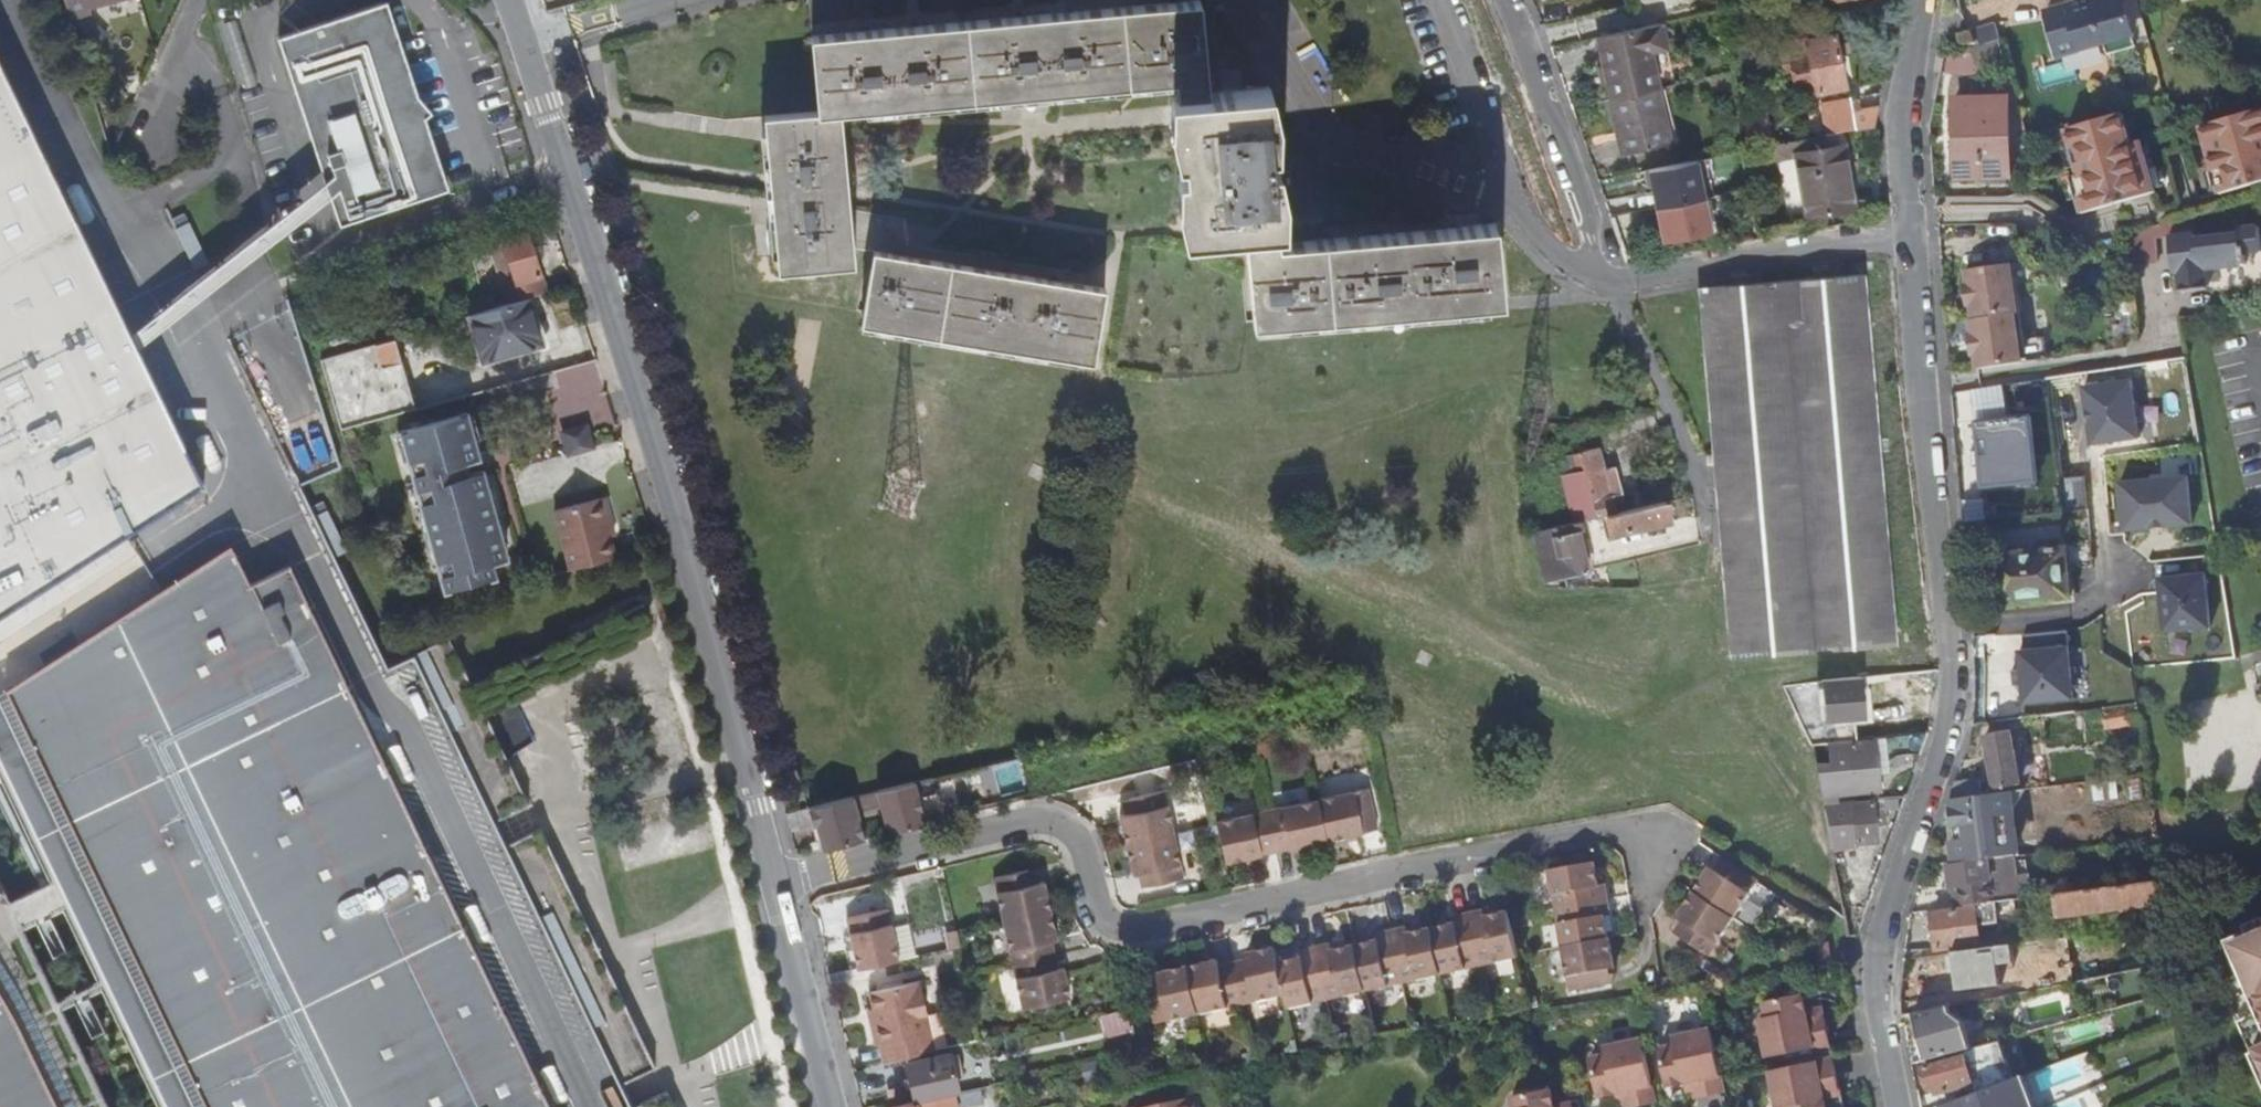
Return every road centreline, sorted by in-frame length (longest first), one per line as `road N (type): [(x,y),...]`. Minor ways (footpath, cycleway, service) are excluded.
road 1 (residential): [(833,1106),(643,410),(507,0)]
road 2 (residential): [(1894,1106),(1875,987),(1879,938),(1951,691),(1911,237)]
road 3 (residential): [(1500,0),(1542,102),(1561,125),(1590,209),(1592,252),(1609,278),(1911,237)]
road 4 (residential): [(1911,237),(1903,101),(1918,0)]
road 5 (residential): [(127,149),(198,0)]

